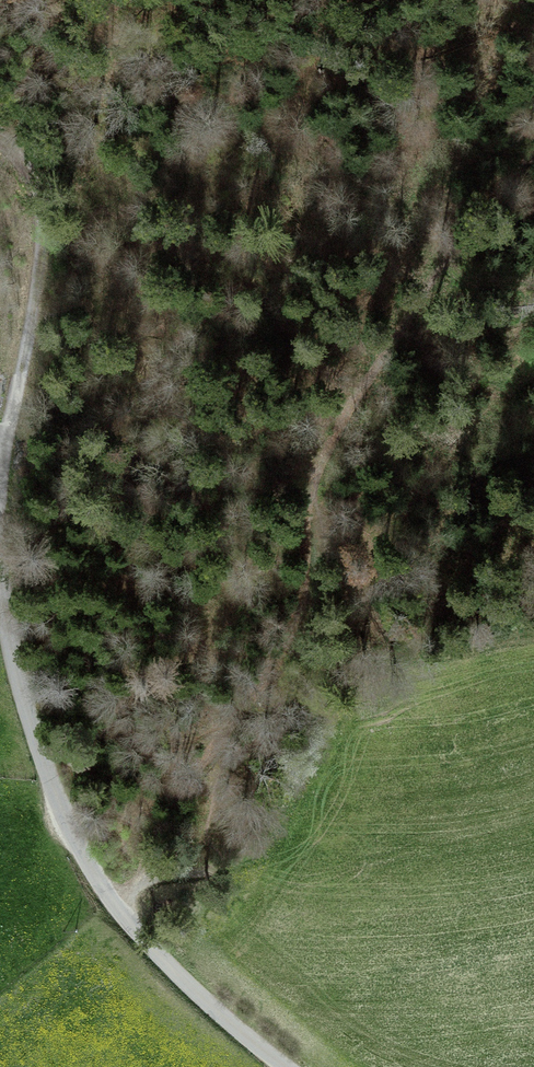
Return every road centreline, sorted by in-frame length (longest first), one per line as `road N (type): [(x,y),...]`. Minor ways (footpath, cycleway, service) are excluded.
road 1 (track): [(533,162),(343,422),(316,494),(294,624),(194,772),(116,910)]
road 2 (unclassified): [(0,536),(25,709),(76,853),(168,974),(280,1066)]
road 3 (track): [(0,145),(27,183),(36,214),(0,460)]

